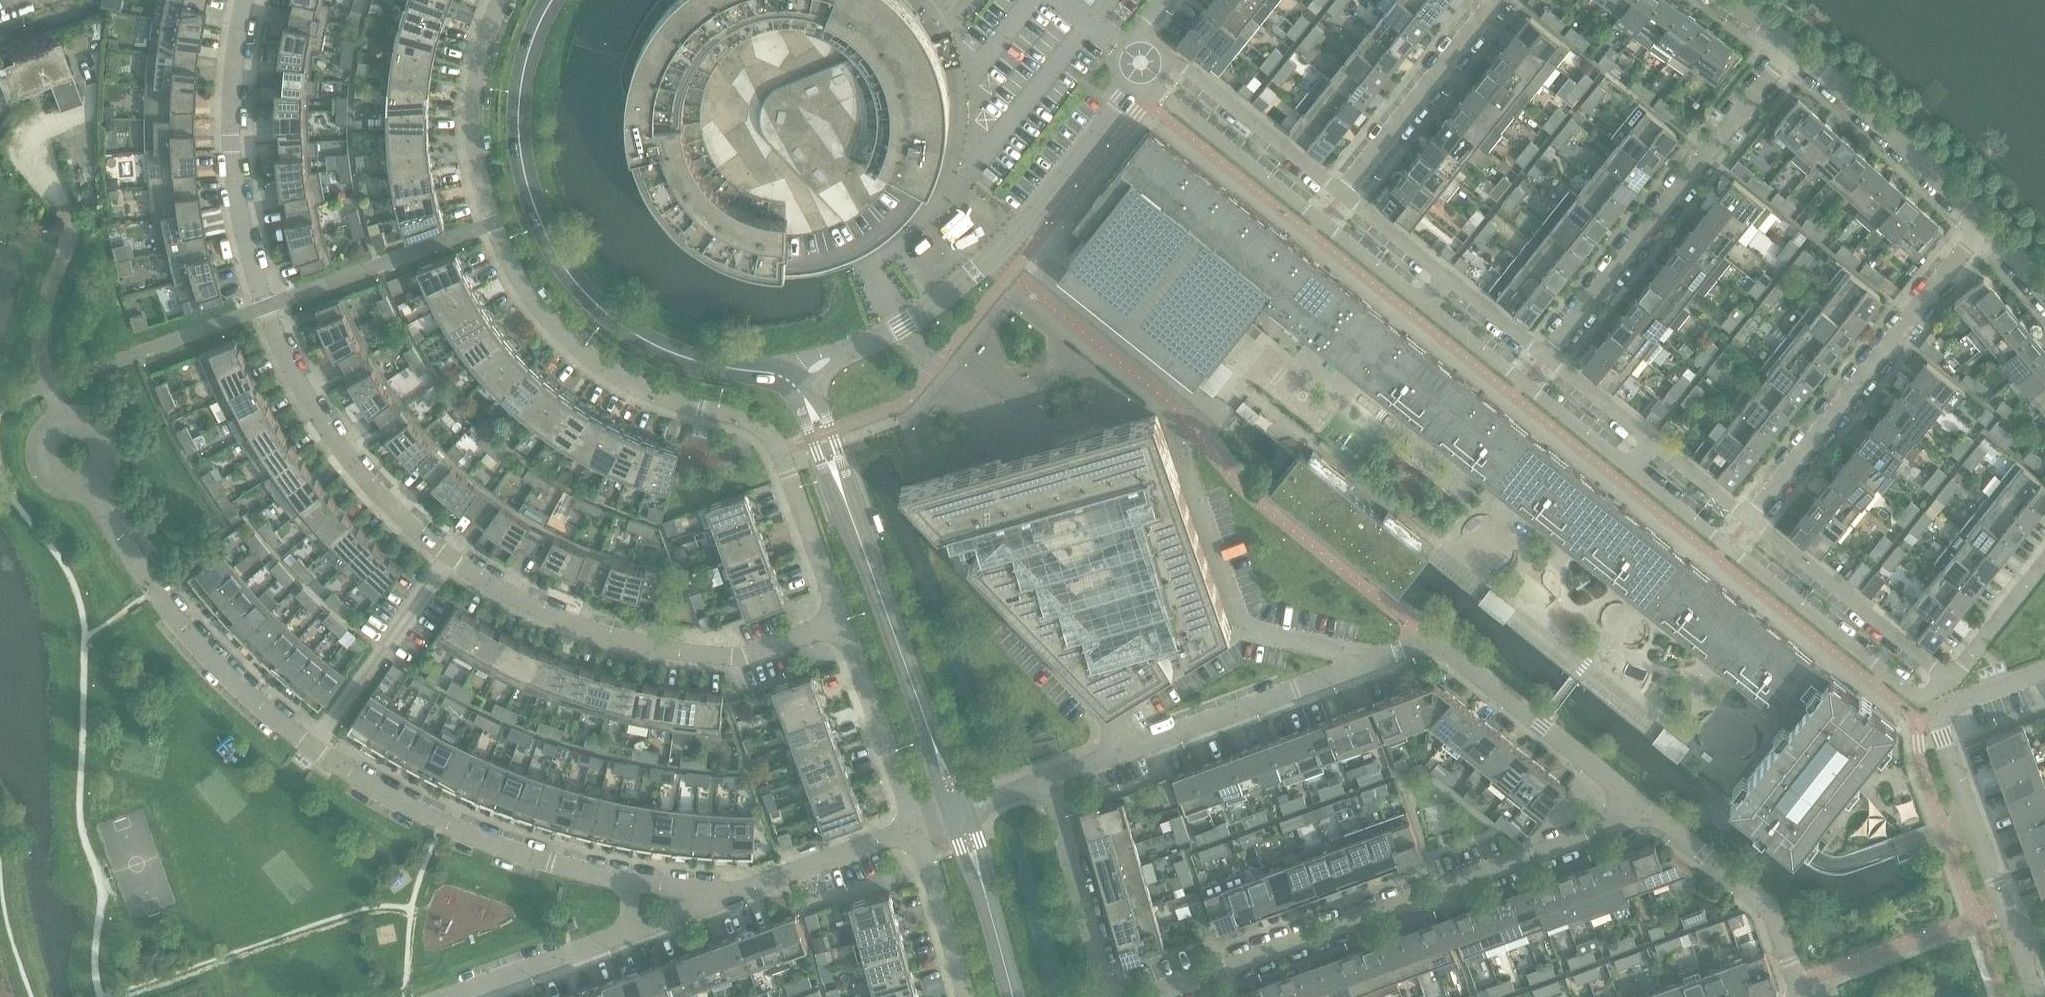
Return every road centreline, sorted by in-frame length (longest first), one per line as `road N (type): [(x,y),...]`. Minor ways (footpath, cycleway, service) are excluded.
road 1 (residential): [(840,623),(769,437),(607,372),(562,336),(506,259),(474,169),(468,121),(480,48),(501,0)]
road 2 (residential): [(1651,811),(1432,640),(1043,780)]
road 3 (residential): [(448,557),(353,470),(312,417),(263,308),(234,203),(228,144),(242,0)]
road 4 (tertiary): [(791,387),(765,373),(669,354),(631,334),(592,302),(544,238),(518,124),(527,55),(551,0)]
road 5 (residential): [(1146,996),(1651,811)]
road 6 (unclassified): [(791,387),(820,362),(900,327),(964,282),(1033,215),(1140,81)]
road 7 (tertiary): [(961,815),(819,439),(791,387)]
road 8 (residential): [(840,623),(739,658),(688,655),(512,598),(448,557)]
road 9 (residential): [(1625,467),(1921,704),(1942,678)]
road 10 (residential): [(1541,357),(1794,46)]
road 11 (residential): [(1746,521),(1984,220)]
road 12 (residential): [(1140,81),(1419,303)]
road 13 (residential): [(313,749),(213,661),(156,591),(87,483)]
road 14 (residential): [(2014,940),(1941,726),(1956,703),(2044,671)]
road 15 (residential): [(628,884),(442,822),(313,749)]
road 16 (residential): [(1419,303),(1625,467)]
road 17 (residential): [(1794,46),(1984,220)]
road 18 (residential): [(1942,678),(1746,521)]
road 19 (residential): [(1342,194),(1496,0)]
road 20 (residential): [(1342,194),(1148,42)]
road 21 (residential): [(1796,996),(1766,902),(1651,811)]
road 22 (residential): [(313,749),(448,557)]
road 23 (residential): [(1109,996),(1043,780)]
road 24 (residential): [(920,829),(840,623)]
road 25 (residential): [(732,896),(920,829)]
road 26 (tertiary): [(1010,996),(961,815)]
road 27 (residential): [(452,996),(623,936)]
road 28 (residential): [(964,996),(920,829)]
road 29 (residential): [(2044,561),(1968,660),(1942,678)]
road 30 (residential): [(1646,441),(1541,357)]
road 31 (residential): [(1442,276),(1342,194)]
road 32 (residential): [(1746,521),(1646,441)]
road 33 (residential): [(1541,357),(1442,276)]

